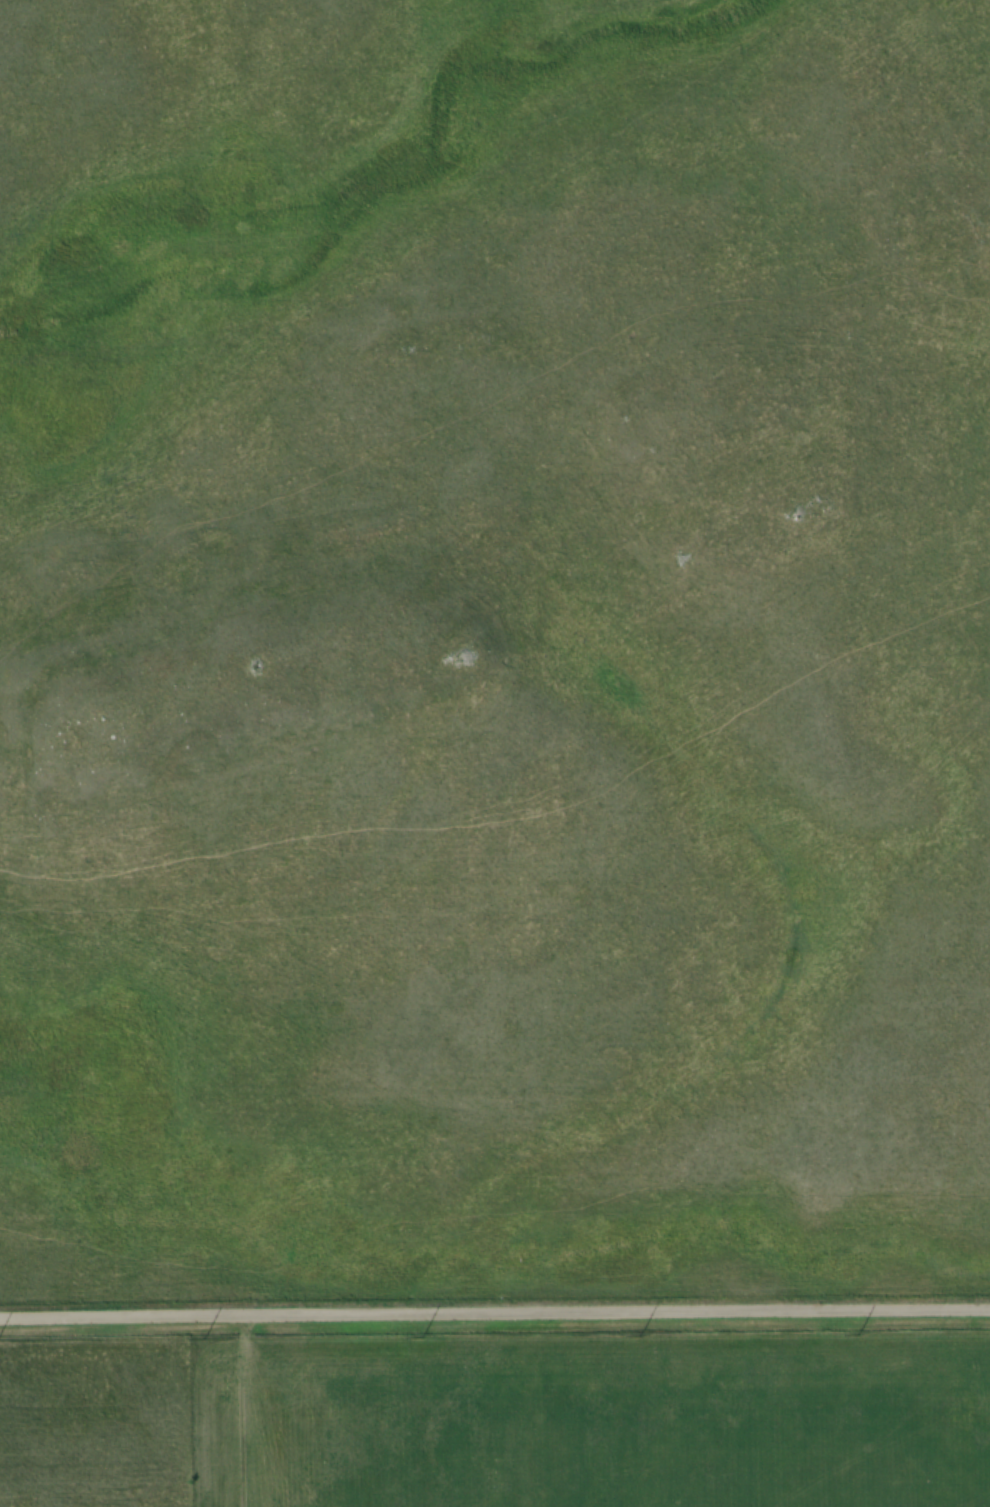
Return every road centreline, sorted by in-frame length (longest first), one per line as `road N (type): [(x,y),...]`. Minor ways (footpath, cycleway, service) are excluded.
road 1 (residential): [(0,1326),(989,1317)]

